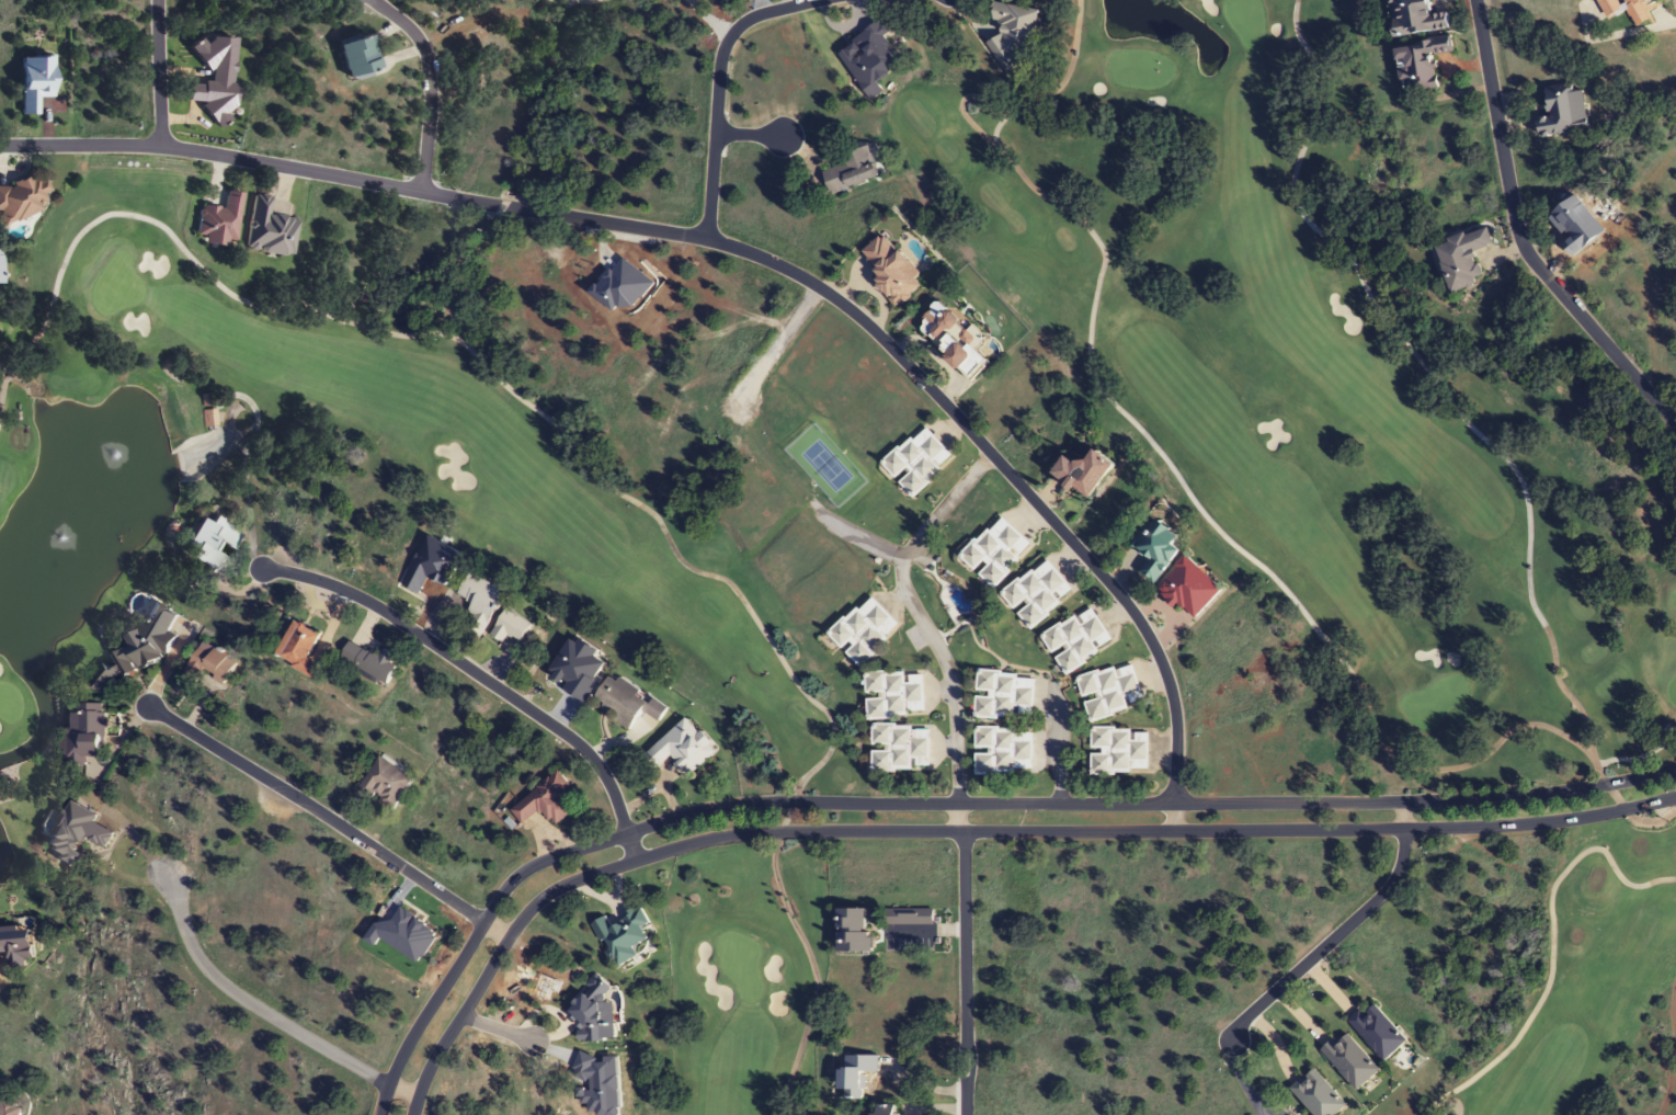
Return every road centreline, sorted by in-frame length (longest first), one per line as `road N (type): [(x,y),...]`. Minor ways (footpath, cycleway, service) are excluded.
road 1 (residential): [(0,146),(161,146),(708,240),(801,276),(860,317),(1141,622),(1163,663),(1175,714),(1175,831)]
road 2 (tertiary): [(1675,767),(1606,786),(1474,800),(783,800),(692,810),(540,862),(510,885),(398,1061),(379,1114)]
road 3 (tertiary): [(411,1114),(459,1015),(533,908),(567,884),(700,842),(774,833),(1519,824),(1582,821),(1675,797)]
road 4 (residential): [(1476,0),(1519,240),(1675,427)]
road 5 (residential): [(627,831),(598,766),(557,726),(365,600),(331,583),(260,570)]
road 6 (residential): [(510,937),(149,707)]
road 7 (residential): [(989,452),(911,543),(901,568),(904,590),(948,665),(959,801)]
road 8 (residential): [(418,1095),(226,988),(192,949),(175,881)]
road 9 (residential): [(1233,1042),(1240,1023),(1395,878),(1403,800)]
road 10 (residential): [(708,240),(726,44),(753,16),(823,0)]
road 11 (residential): [(964,1114),(962,833)]
road 12 (residential): [(421,191),(430,65),(410,31),(370,0)]
road 13 (residential): [(822,289),(756,376),(741,419)]
road 14 (residential): [(161,146),(159,0)]

